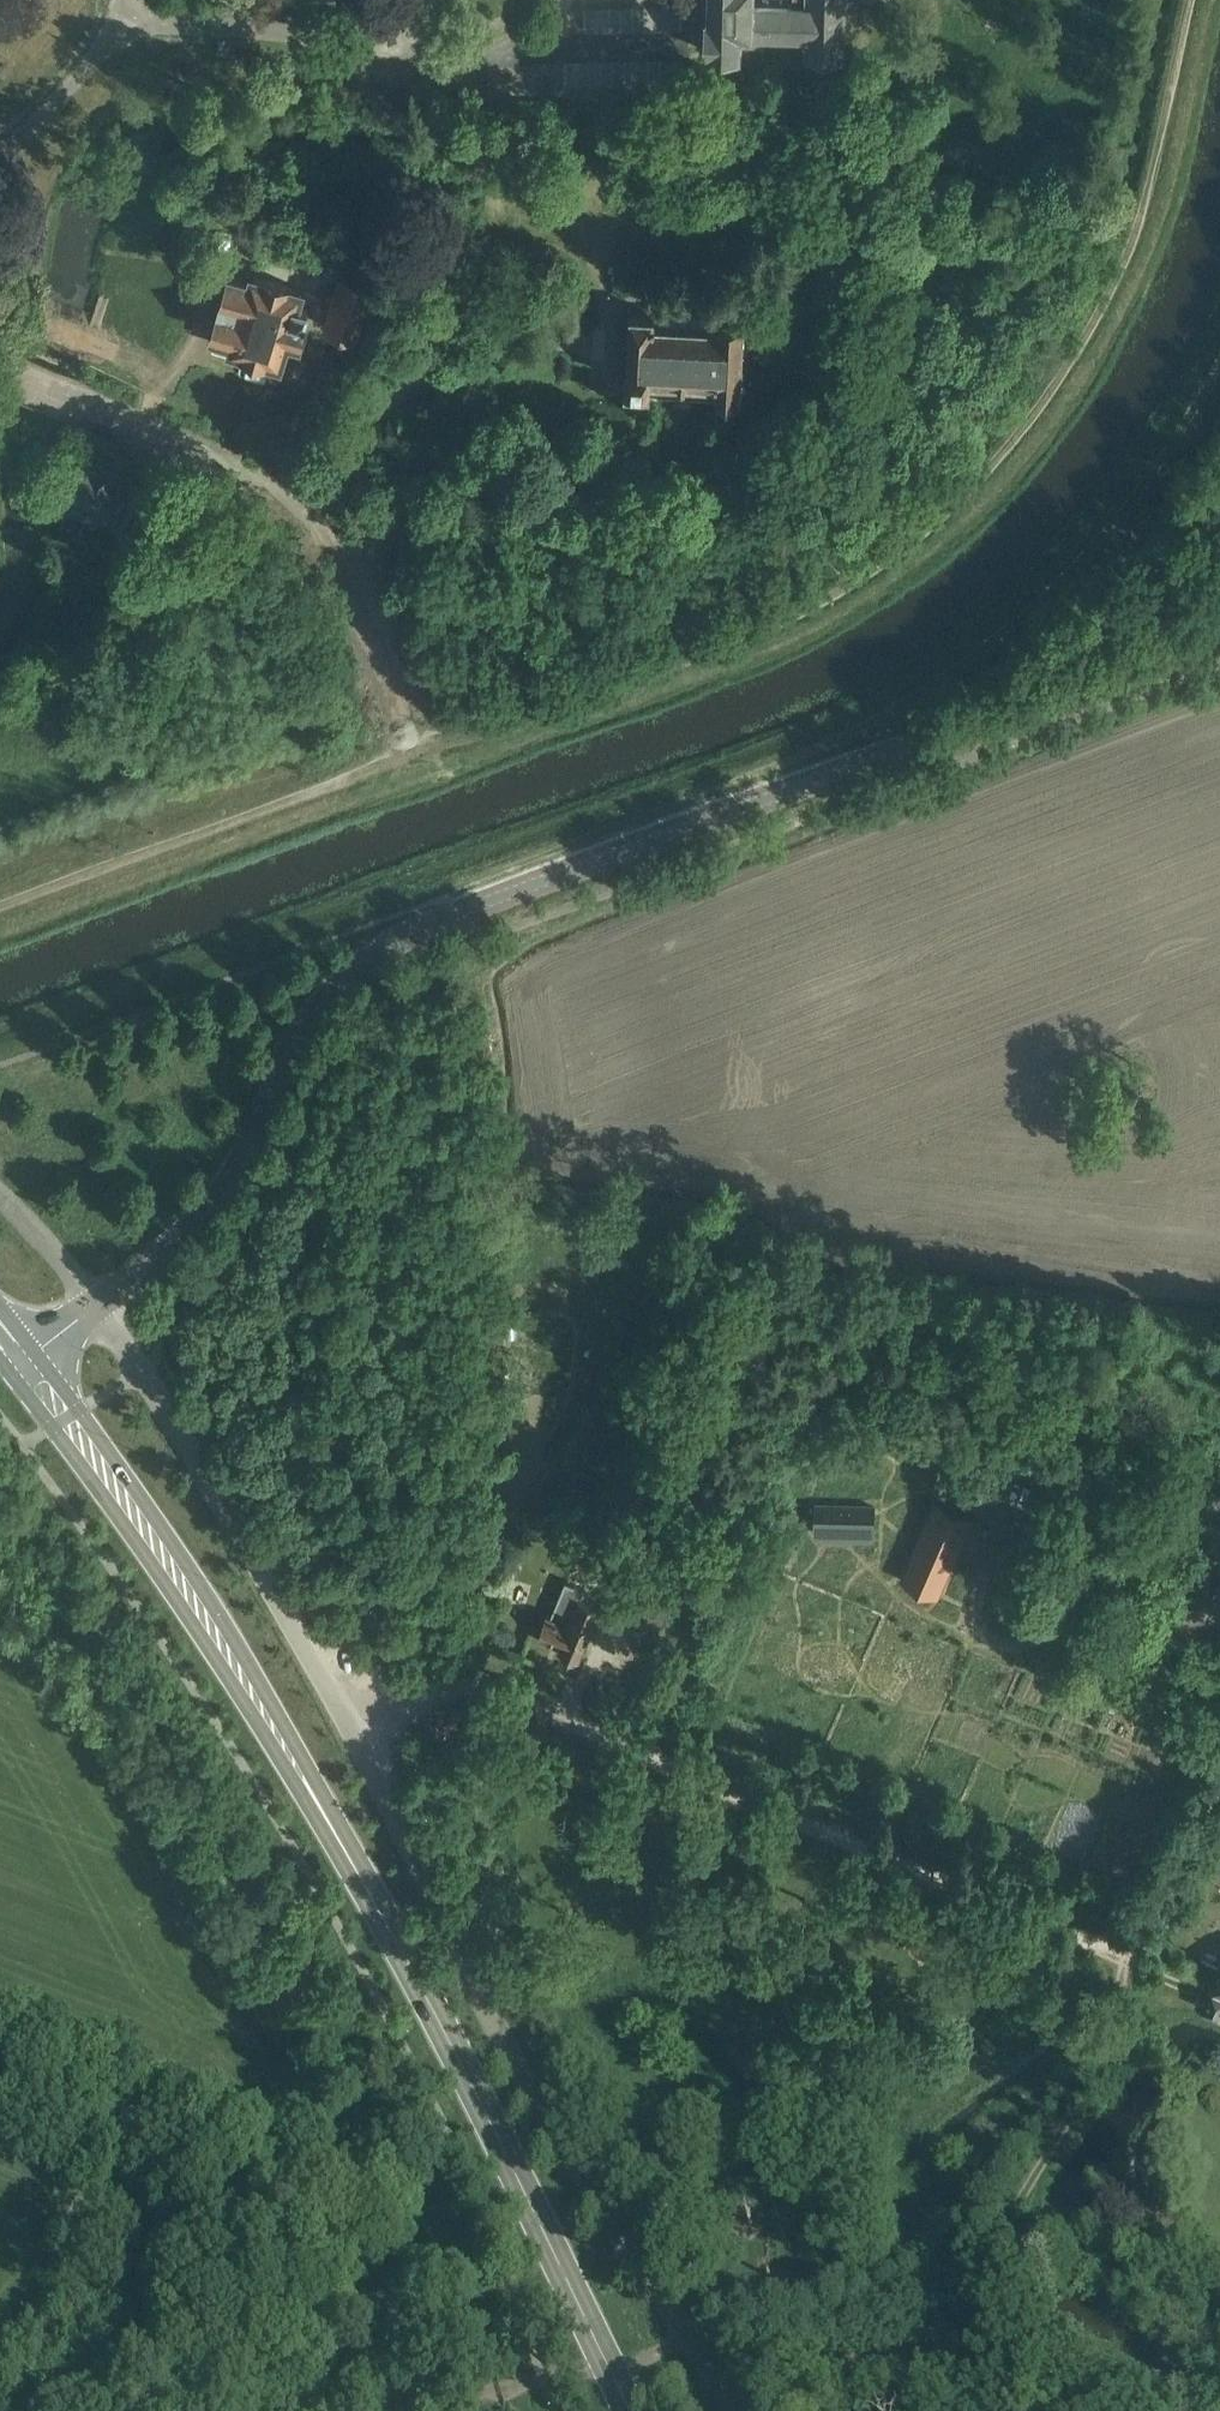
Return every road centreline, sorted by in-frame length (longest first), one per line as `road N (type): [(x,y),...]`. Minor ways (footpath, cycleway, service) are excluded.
road 1 (track): [(705,2359),(928,2299),(970,2270),(1048,2163),(1089,2089),(1114,2017),(1121,1963),(469,1690),(408,1689),(352,1726)]
road 2 (tertiary): [(96,1307),(219,1203),(288,1058),(325,1002),(424,927),(1219,642)]
road 3 (unclassified): [(689,2337),(499,2032),(352,1726),(96,1307)]
road 4 (track): [(410,766),(810,608),(940,521),(1032,421),(1144,226),(1202,0)]
road 5 (secondary): [(606,2367),(490,2120),(354,1863),(150,1541),(15,1365)]
road 6 (track): [(336,569),(437,524),(516,518),(718,541),(783,528),(827,502),(881,454),(902,408)]
road 7 (track): [(449,2400),(389,2309),(309,2245),(0,2099)]
road 8 (residential): [(394,700),(336,569),(292,525),(190,450),(0,366)]
road 9 (track): [(832,780),(896,714),(1076,577),(1219,408)]
road 10 (residential): [(115,21),(378,44)]
road 11 (residential): [(562,0),(519,61),(483,87),(464,87),(378,44)]
road 12 (track): [(1121,1963),(1219,1794)]
road 13 (track): [(543,2381),(379,2410)]
road 14 (unclassified): [(96,1307),(59,1257),(0,1202)]

